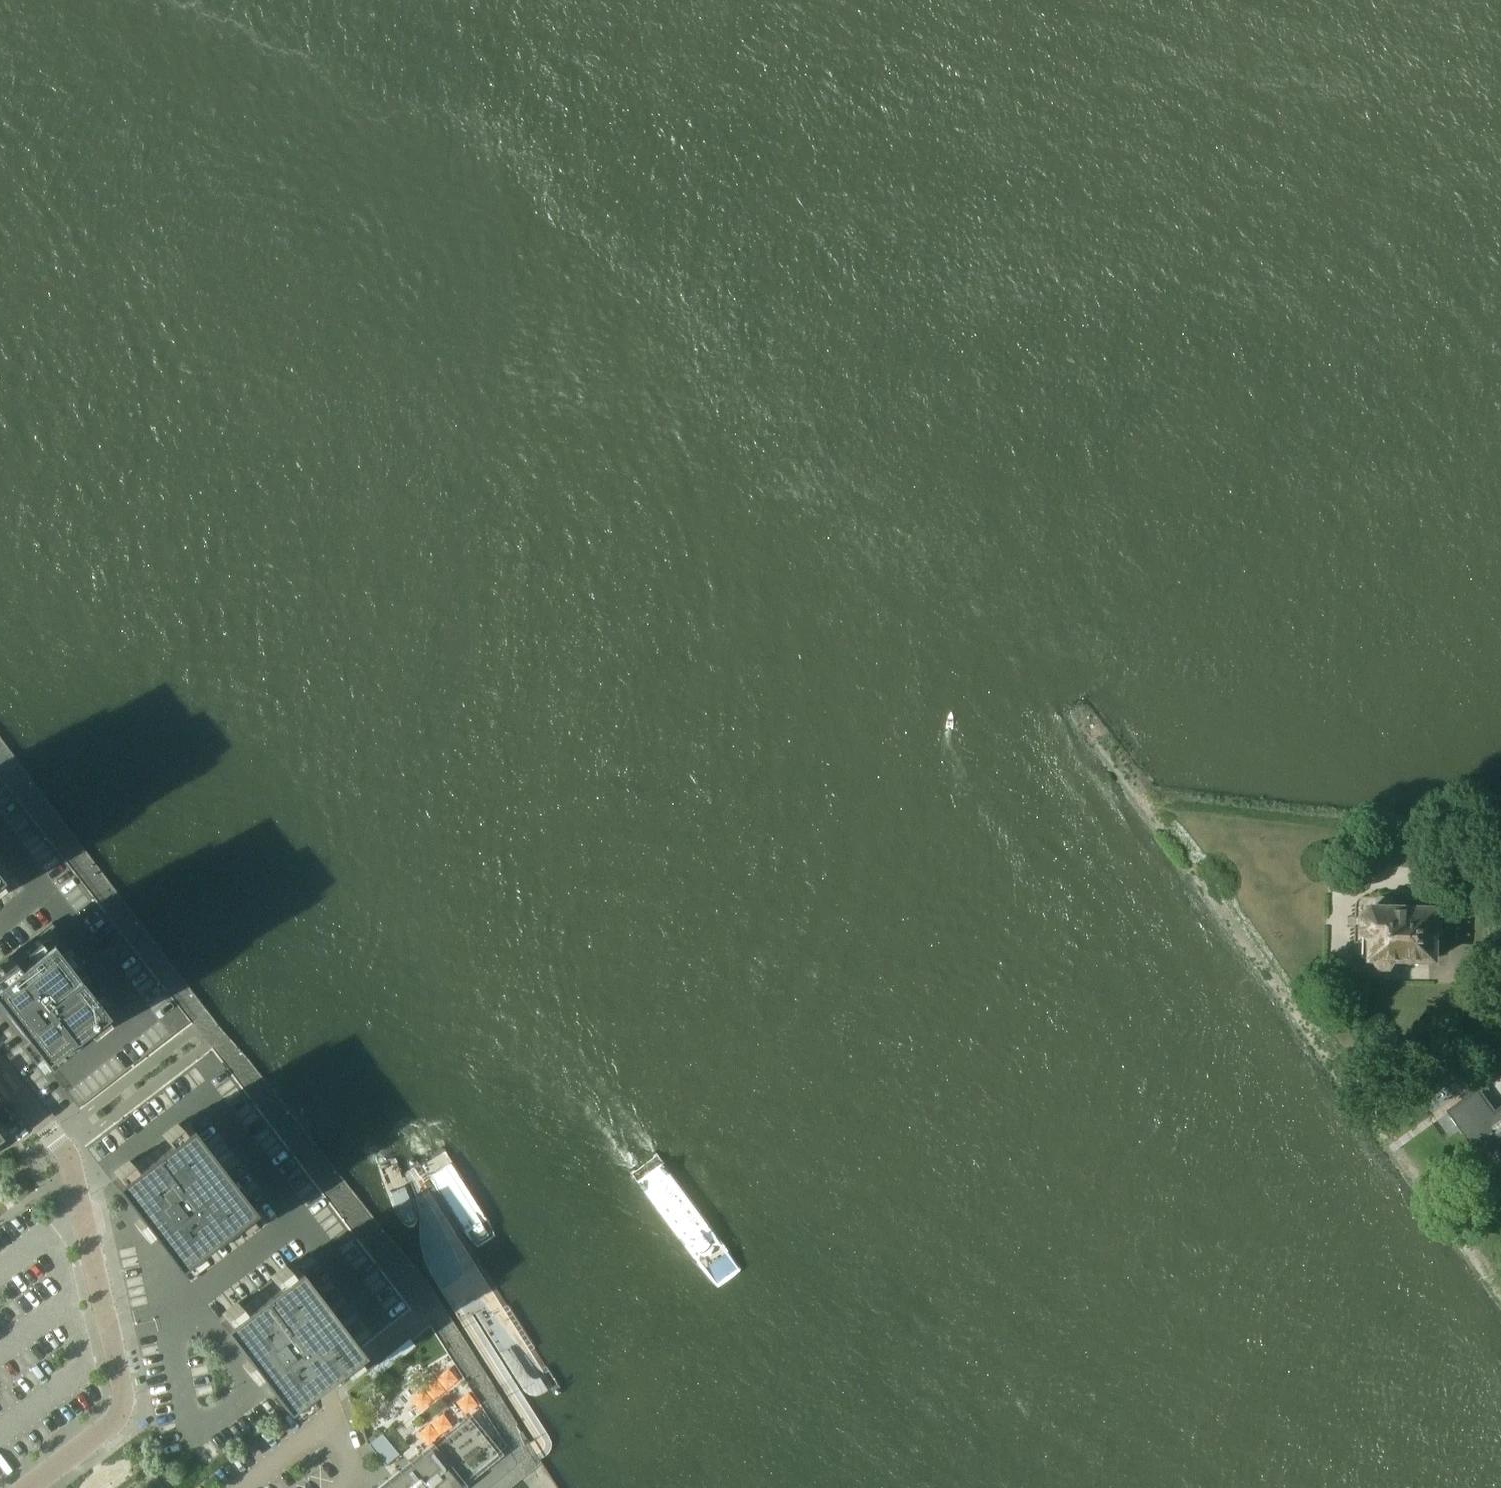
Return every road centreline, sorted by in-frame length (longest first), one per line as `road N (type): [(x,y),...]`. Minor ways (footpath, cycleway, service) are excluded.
road 1 (residential): [(0,1067),(64,1149),(123,1403),(116,1417),(25,1487)]

